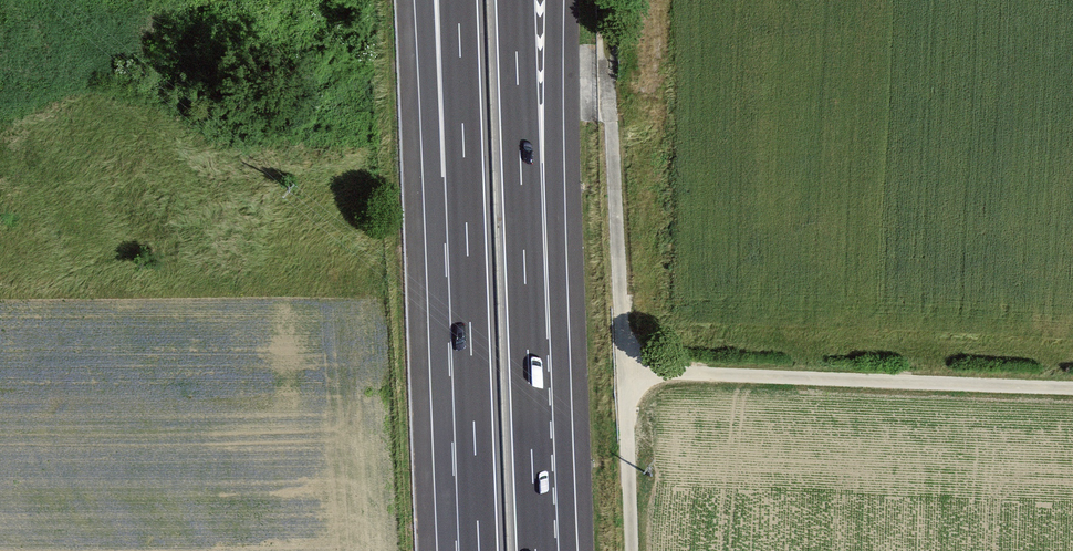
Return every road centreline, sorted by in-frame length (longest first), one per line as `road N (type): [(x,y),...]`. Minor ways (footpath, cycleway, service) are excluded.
road 1 (track): [(632,550),(608,79)]
road 2 (track): [(626,371),(1072,387)]
road 3 (motorway): [(431,0),(473,391)]
road 4 (motorway): [(459,0),(473,391)]
road 5 (motorway): [(528,353),(551,0)]
road 6 (motorway): [(528,353),(515,0)]
road 7 (motorway): [(536,550),(528,353)]
road 8 (motorway): [(473,391),(479,550)]

